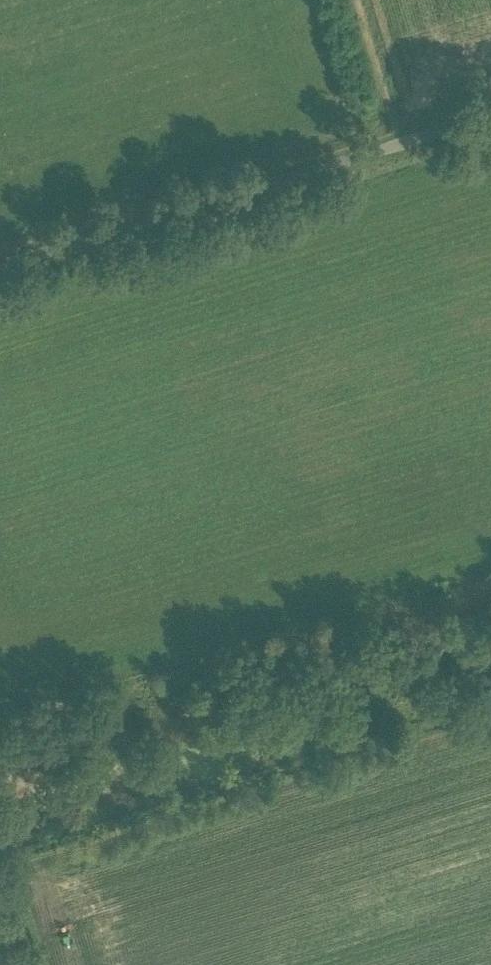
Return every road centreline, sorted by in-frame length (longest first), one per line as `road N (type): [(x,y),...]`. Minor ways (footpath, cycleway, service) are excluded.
road 1 (unclassified): [(0,264),(490,116)]

